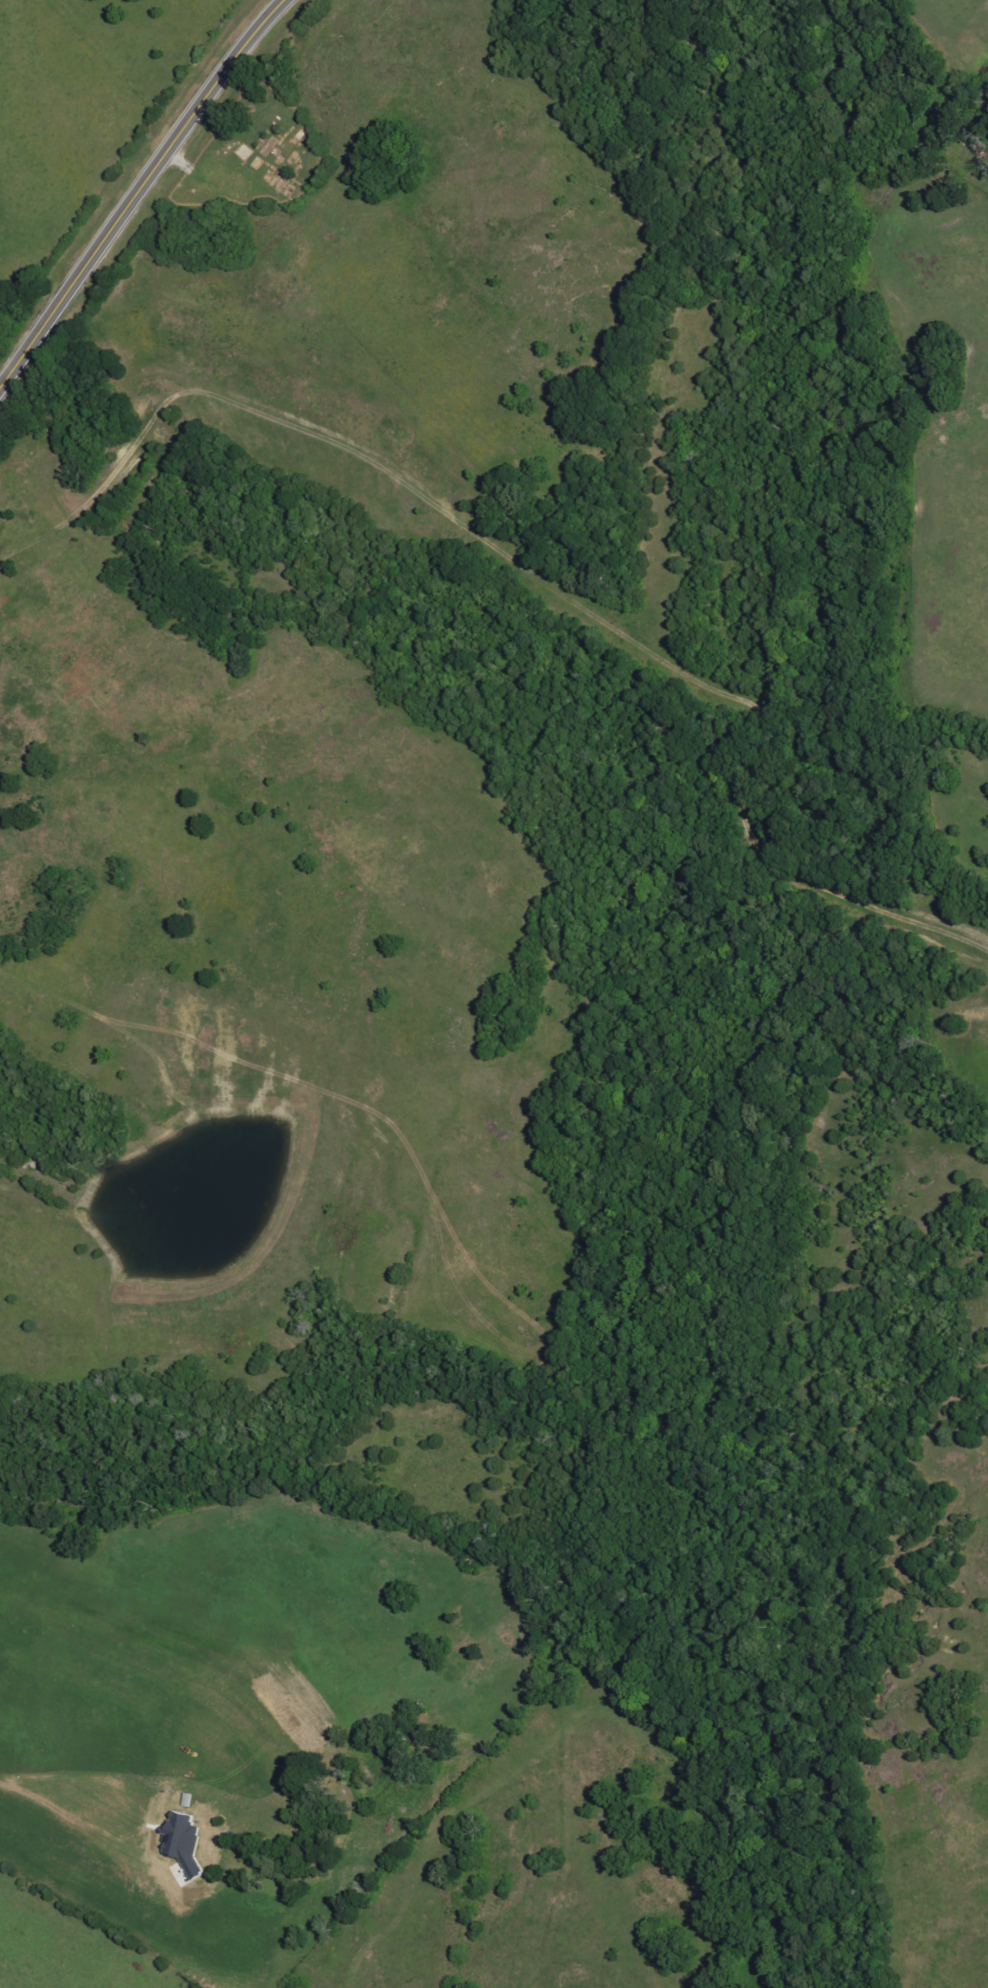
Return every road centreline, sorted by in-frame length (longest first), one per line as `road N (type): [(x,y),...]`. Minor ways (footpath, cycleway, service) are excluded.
road 1 (tertiary): [(0,392),(223,72),(287,0)]

